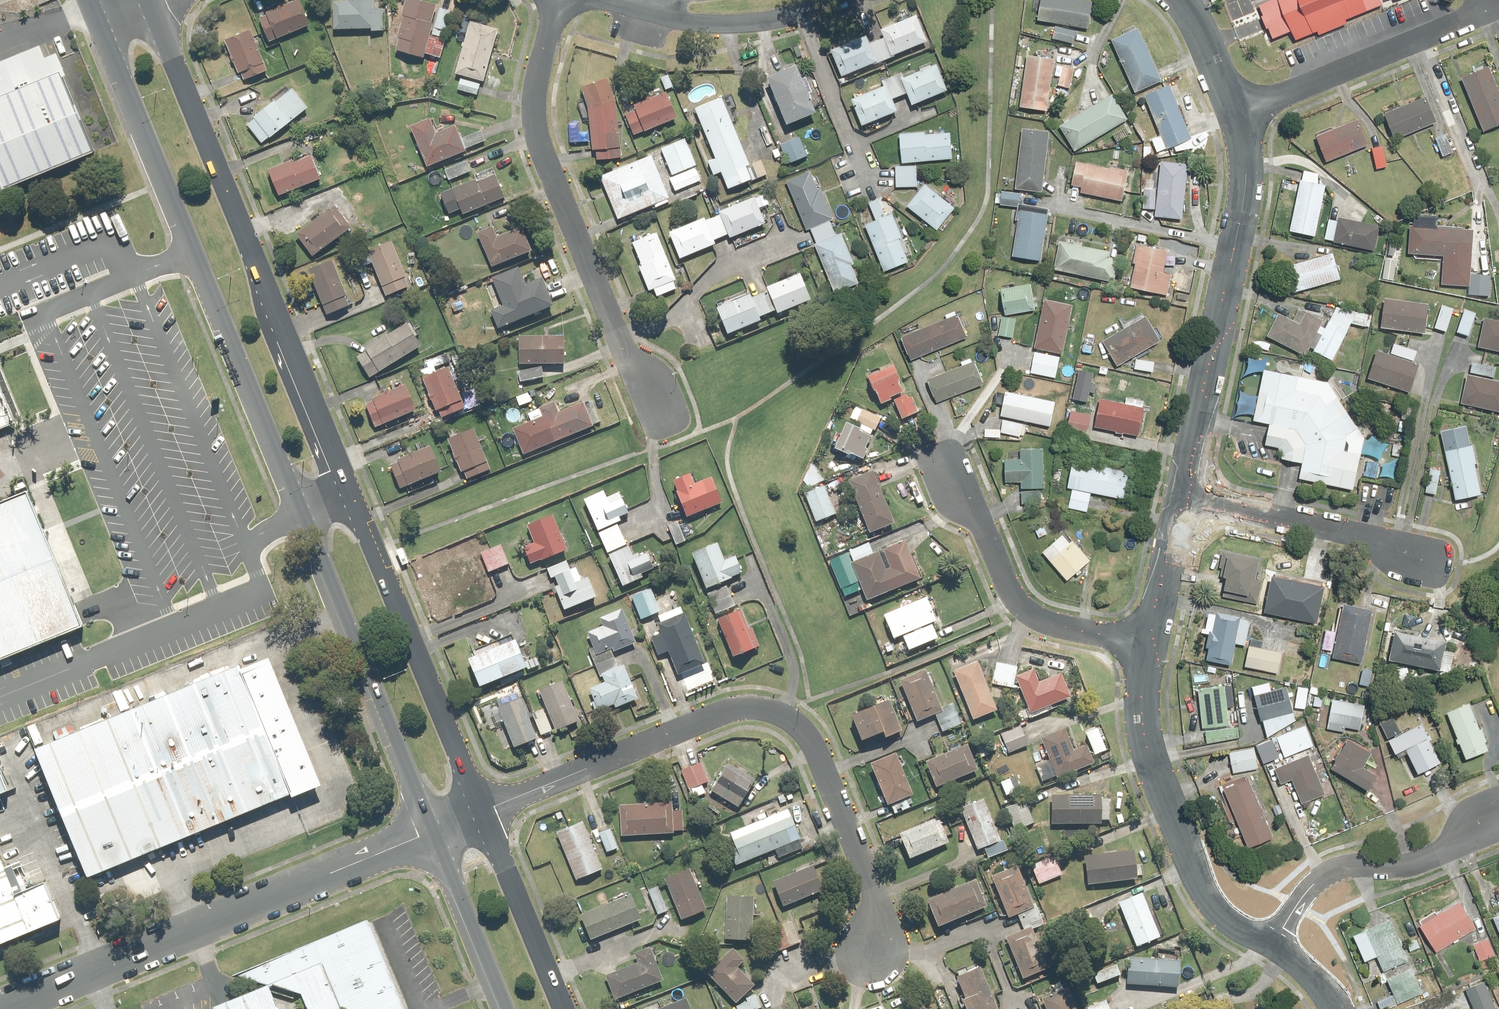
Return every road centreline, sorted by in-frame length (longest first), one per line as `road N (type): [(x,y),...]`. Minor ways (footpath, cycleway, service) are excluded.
road 1 (secondary): [(431,834),(96,16)]
road 2 (secondary): [(148,0),(484,811)]
road 3 (residential): [(871,955),(872,885),(812,746),(769,709),(719,713),(484,811)]
road 4 (tertiary): [(431,834),(2,1008)]
road 5 (residential): [(557,0),(538,92),(544,158),(614,320),(665,411)]
road 6 (residential): [(1180,498),(1239,217),(1245,163),(1237,116)]
road 7 (residential): [(1274,940),(1222,907),(1188,855),(1147,735),(1152,641)]
road 8 (residential): [(947,459),(1028,615),(1152,641)]
road 9 (residential): [(1237,116),(1497,0)]
road 10 (residential): [(1274,940),(1312,886),(1334,871),(1422,860),(1493,819)]
road 11 (residential): [(1180,498),(1361,537),(1413,561)]
road 12 (secondary): [(484,811),(566,1008)]
road 13 (residential): [(834,0),(753,21),(641,2)]
road 14 (secondary): [(504,1008),(431,834)]
road 15 (residential): [(1152,641),(1180,498)]
road 16 (residential): [(1237,116),(1180,0)]

